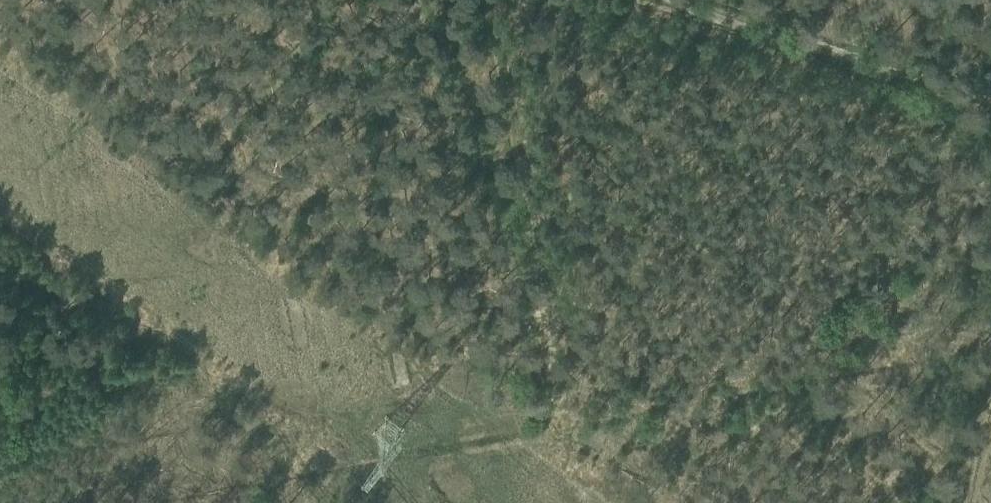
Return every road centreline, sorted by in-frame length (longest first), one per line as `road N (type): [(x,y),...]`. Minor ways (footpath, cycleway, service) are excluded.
road 1 (track): [(705,0),(990,82)]

